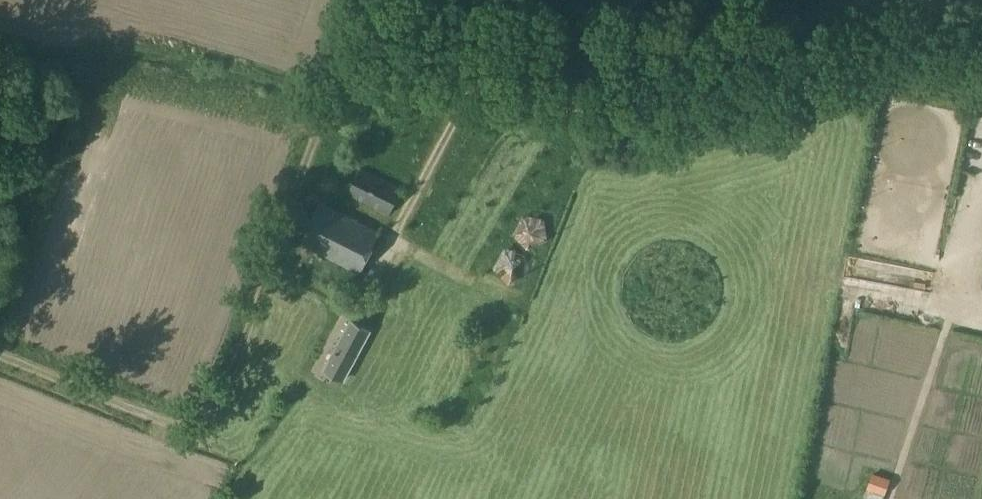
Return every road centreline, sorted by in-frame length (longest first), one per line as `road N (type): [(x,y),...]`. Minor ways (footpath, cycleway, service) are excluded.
road 1 (track): [(0,360),(179,429),(216,399),(342,74)]
road 2 (track): [(981,57),(896,56),(841,66),(723,116),(668,123),(489,86)]
road 3 (track): [(489,86),(378,56),(342,74)]
road 4 (track): [(408,207),(489,86)]

